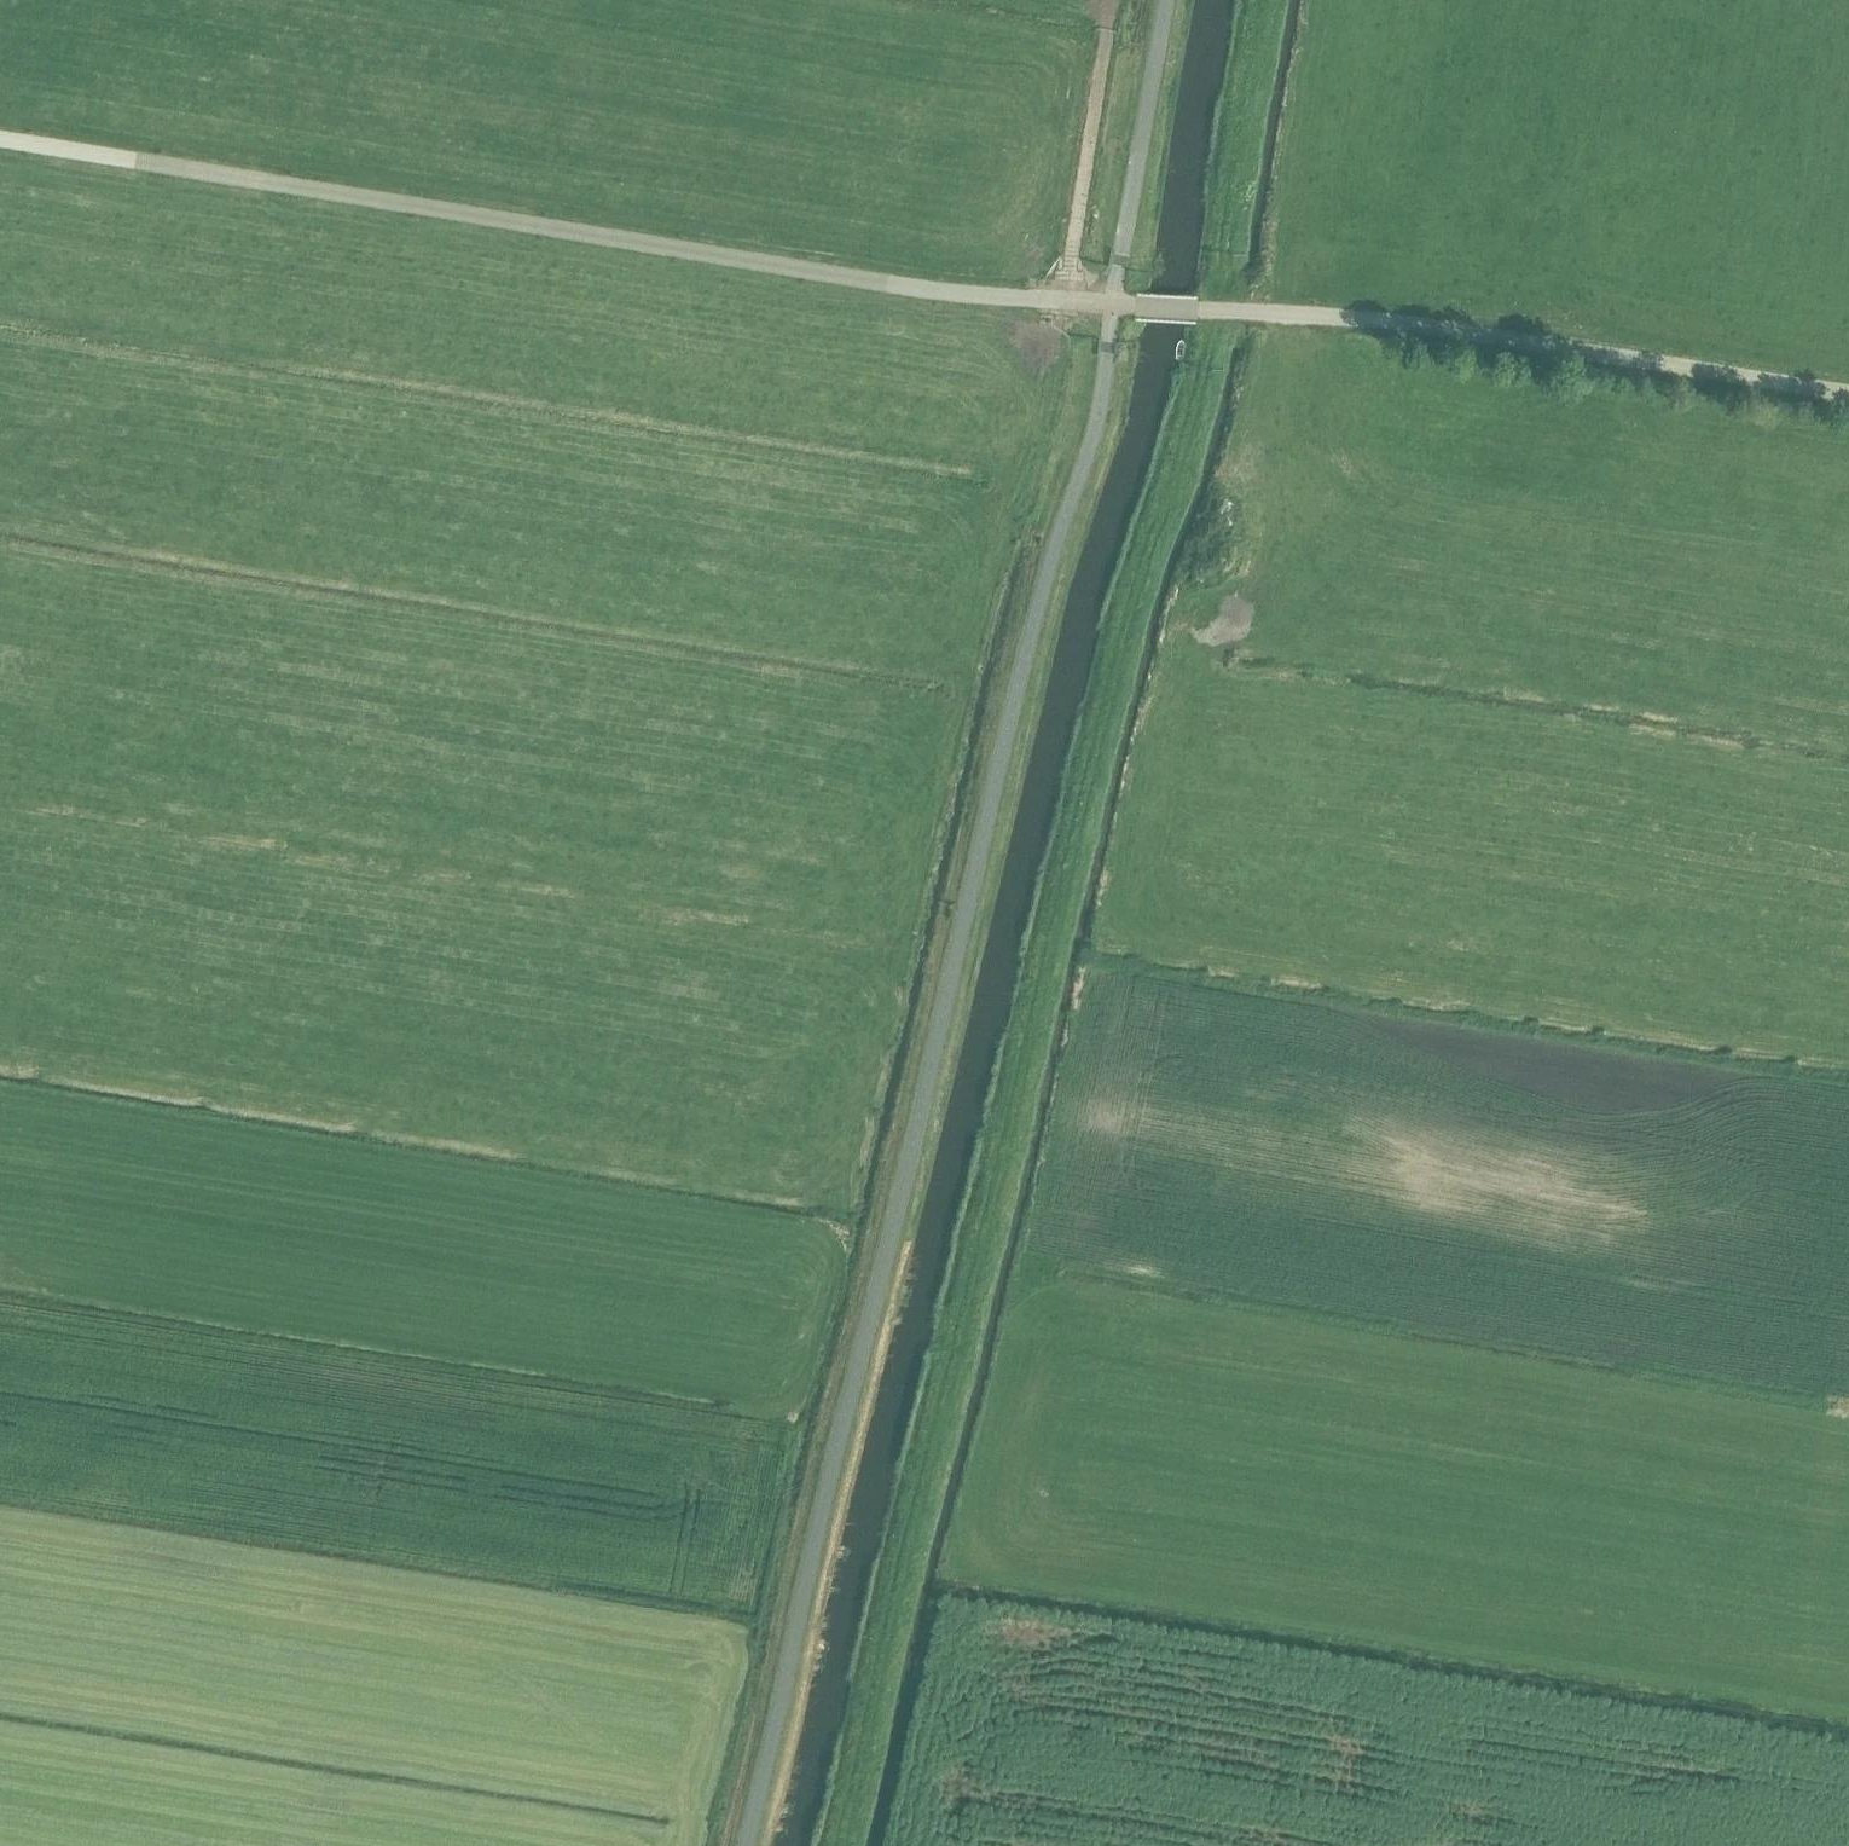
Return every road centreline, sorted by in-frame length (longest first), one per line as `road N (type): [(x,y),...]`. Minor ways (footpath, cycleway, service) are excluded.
road 1 (unclassified): [(0,139),(974,298),(1203,312)]
road 2 (track): [(1109,19),(1066,305)]

